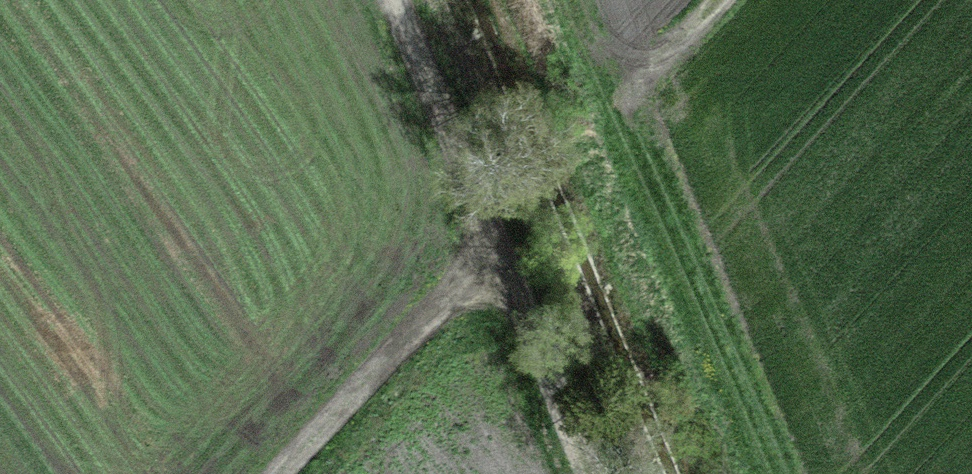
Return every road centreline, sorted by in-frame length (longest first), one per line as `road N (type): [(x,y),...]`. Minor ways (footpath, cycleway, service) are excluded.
road 1 (track): [(574,473),(390,0)]
road 2 (track): [(281,473),(485,257)]
road 3 (track): [(708,0),(631,81),(597,0)]

